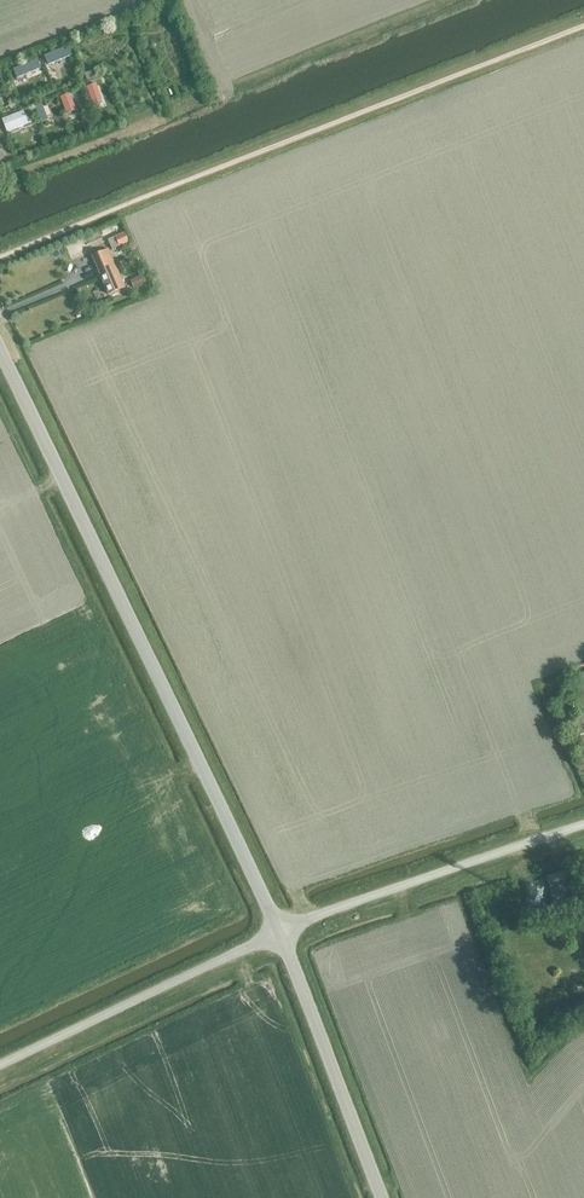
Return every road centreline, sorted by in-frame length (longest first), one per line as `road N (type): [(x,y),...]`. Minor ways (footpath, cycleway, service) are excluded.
road 1 (unclassified): [(282,929),(0,348)]
road 2 (unclassified): [(282,929),(583,825)]
road 3 (unclassified): [(0,1065),(282,929)]
road 4 (unclassified): [(382,1197),(282,929)]

